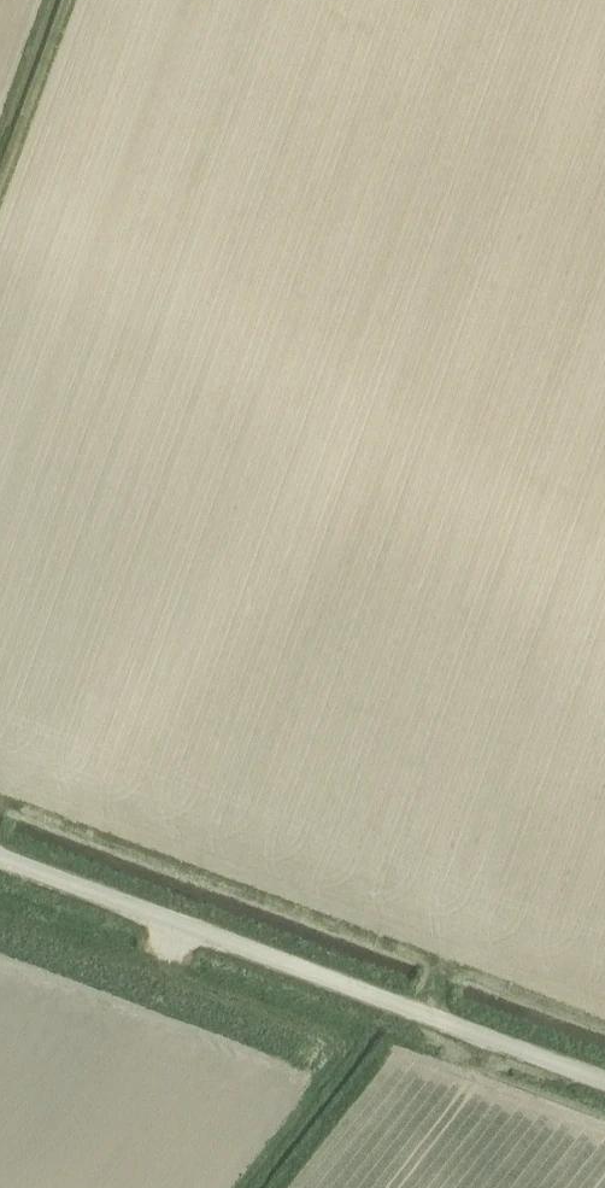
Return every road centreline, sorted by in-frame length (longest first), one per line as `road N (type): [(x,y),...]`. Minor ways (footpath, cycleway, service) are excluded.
road 1 (unclassified): [(604,1077),(0,853)]

